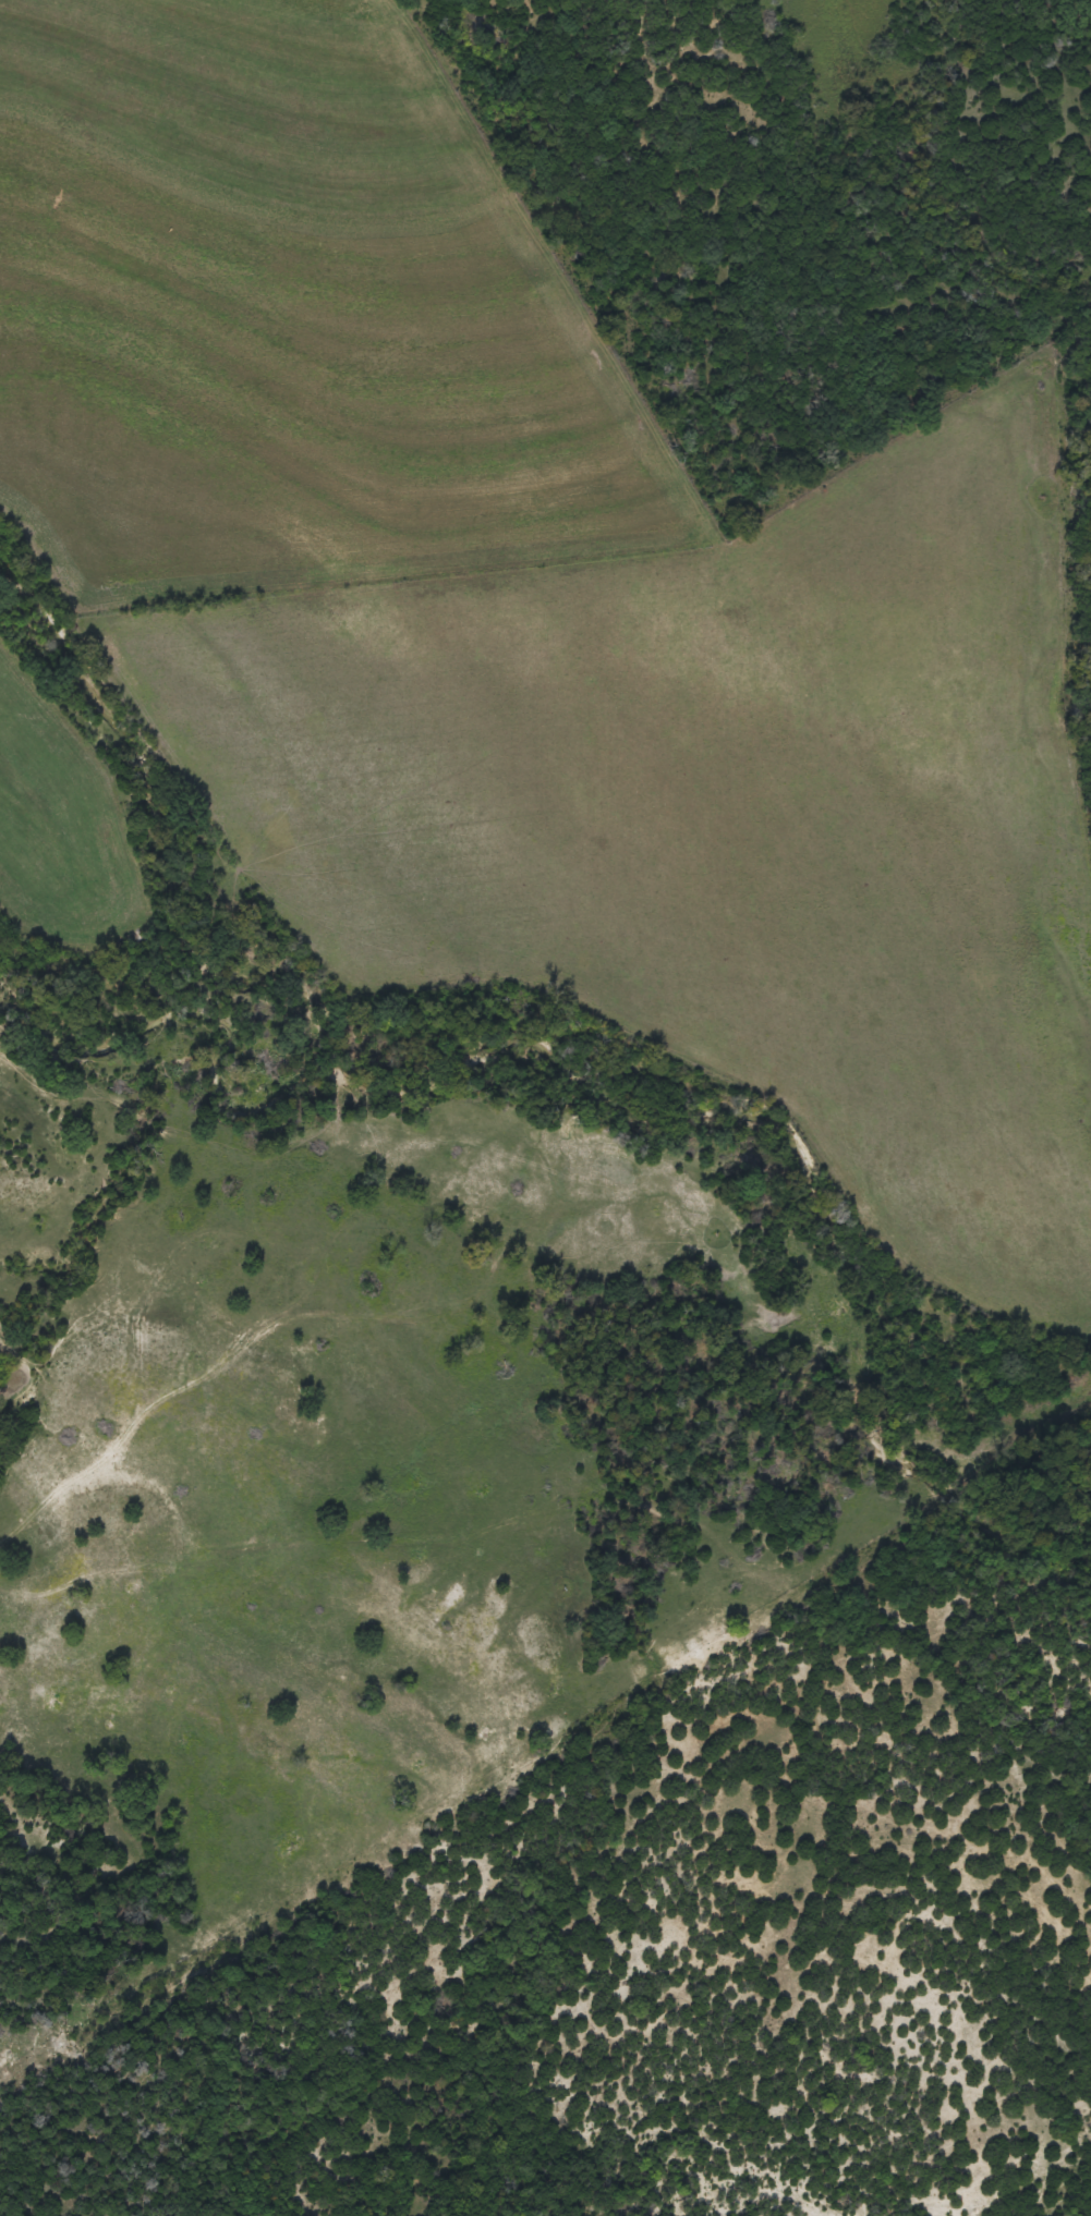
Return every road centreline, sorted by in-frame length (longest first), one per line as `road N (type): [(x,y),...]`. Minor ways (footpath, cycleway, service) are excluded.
road 1 (track): [(570,367),(725,195),(865,107),(929,0)]

